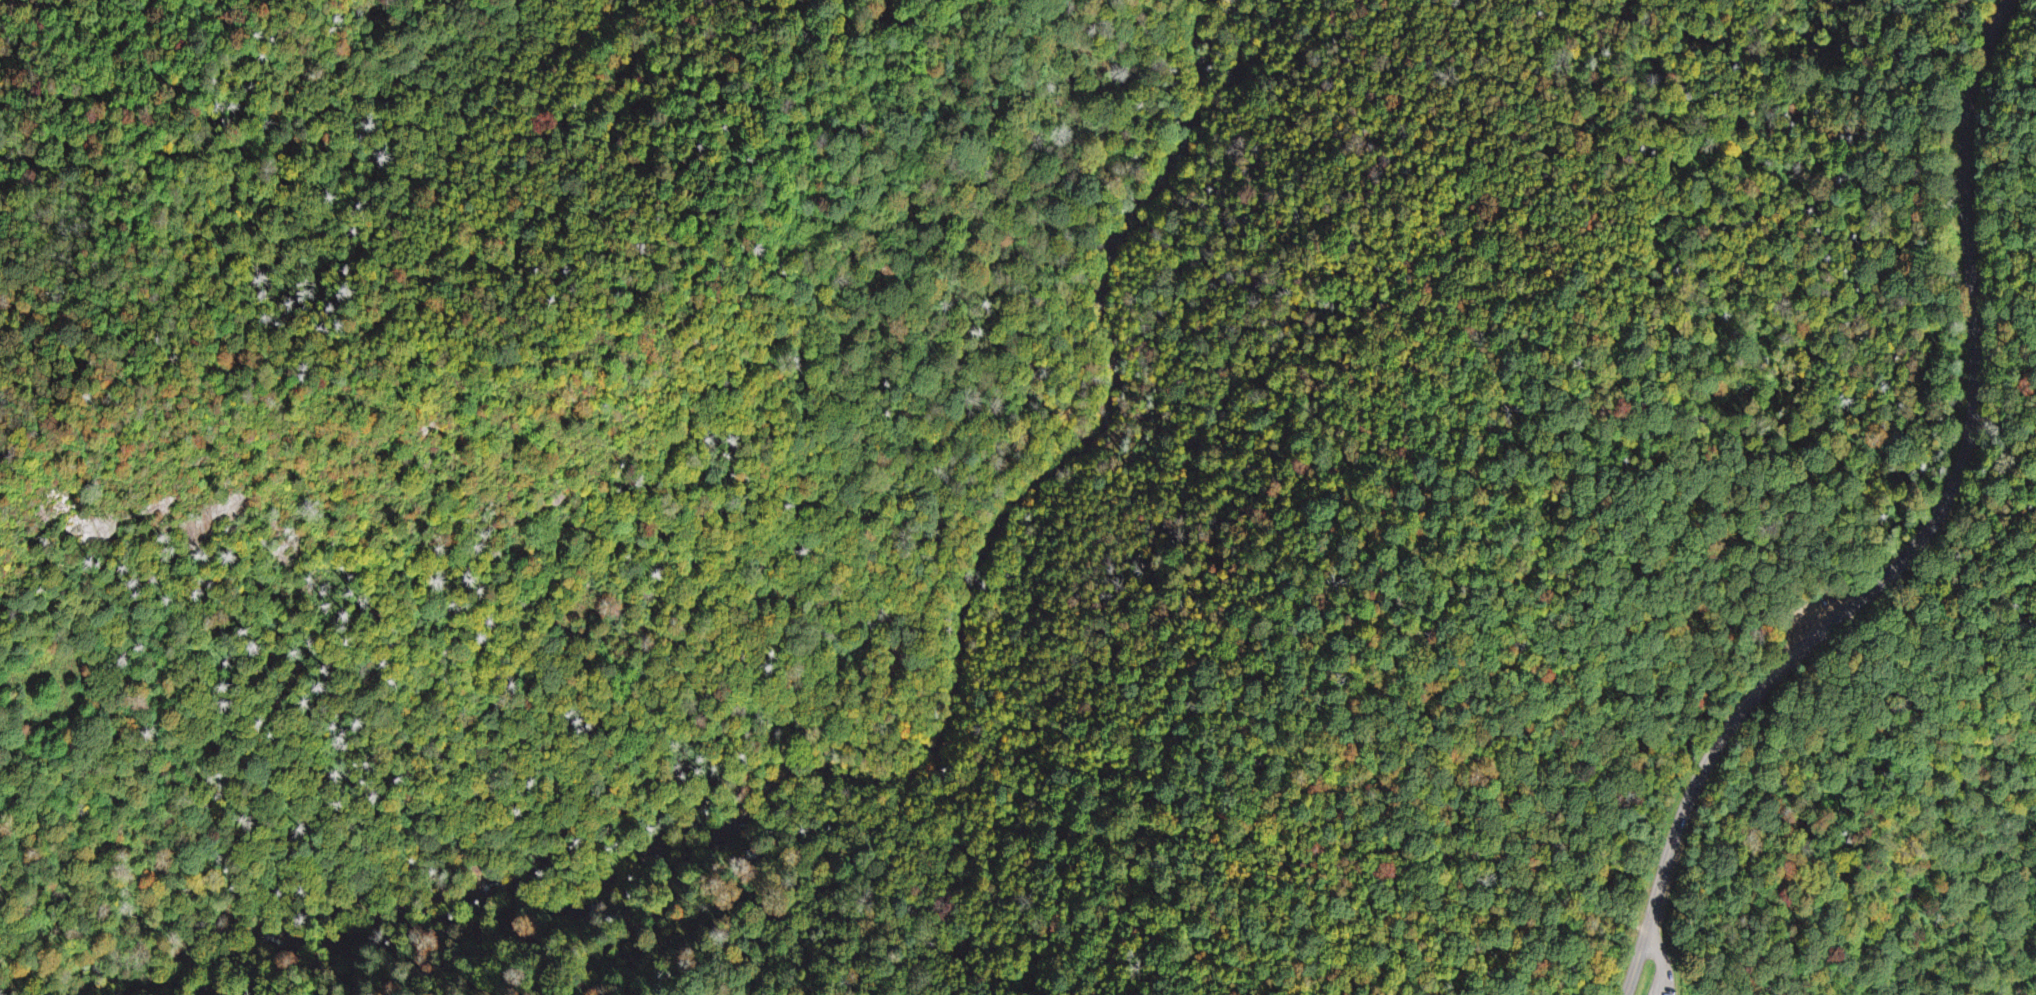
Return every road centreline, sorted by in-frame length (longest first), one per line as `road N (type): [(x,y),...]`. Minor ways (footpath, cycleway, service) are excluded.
road 1 (secondary): [(1807,645),(1918,542),(1969,448),(1975,345),(1965,149),(1984,52),(2011,0)]
road 2 (secondary): [(1626,994),(1697,780),(1749,702),(1807,645)]

